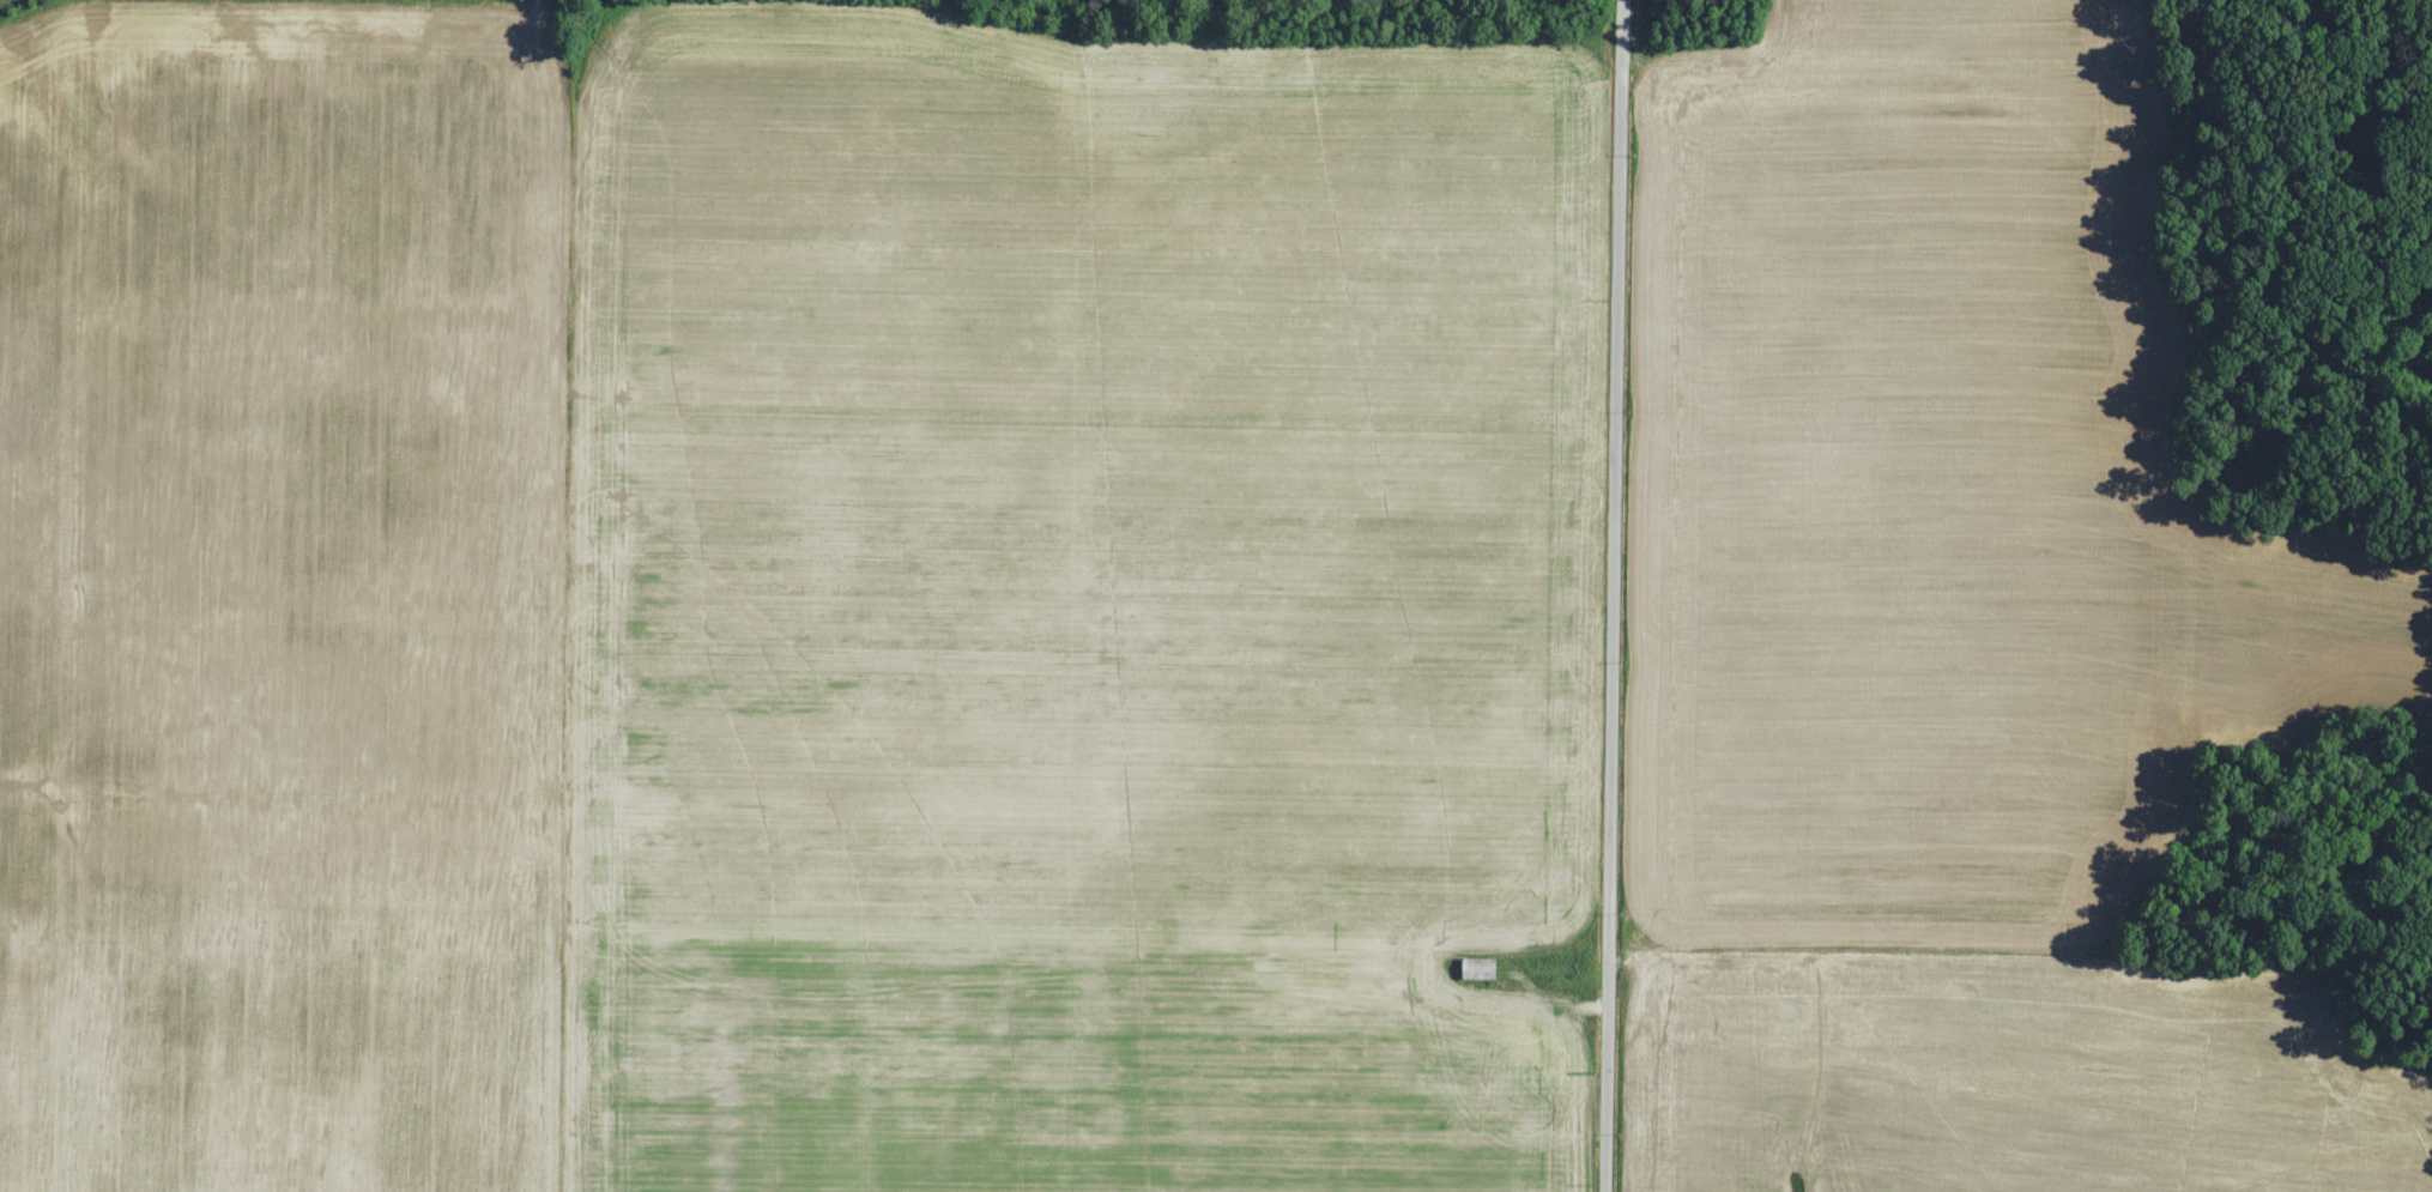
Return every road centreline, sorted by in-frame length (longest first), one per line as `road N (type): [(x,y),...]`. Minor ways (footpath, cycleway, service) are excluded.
road 1 (residential): [(1602,1191),(1618,0)]

